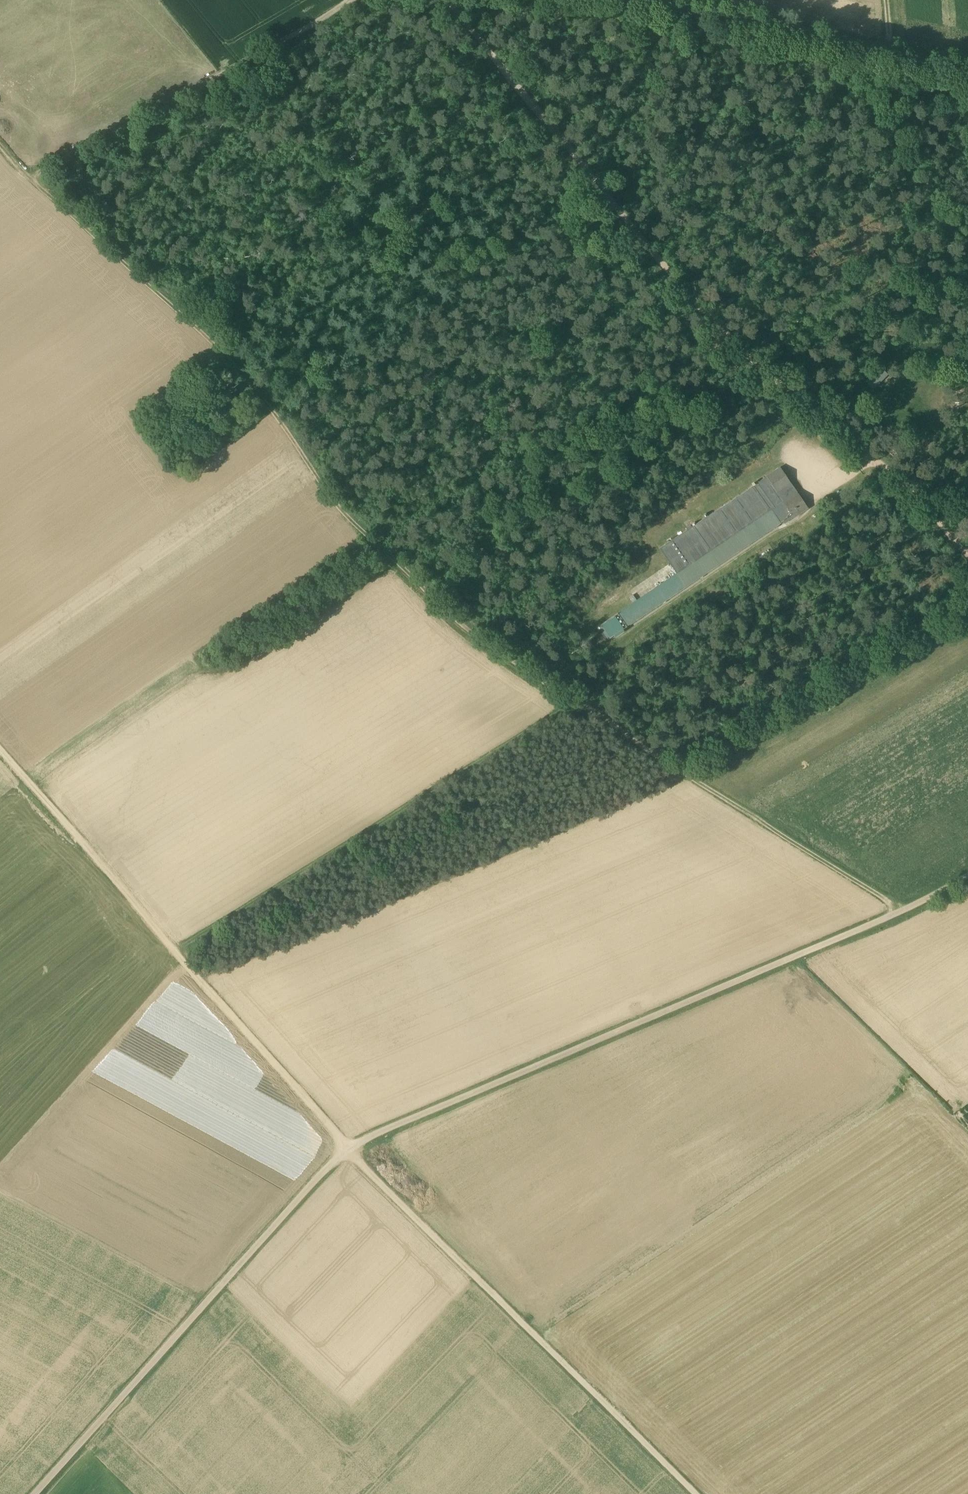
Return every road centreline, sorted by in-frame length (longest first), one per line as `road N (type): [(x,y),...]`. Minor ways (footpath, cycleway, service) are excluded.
road 1 (unclassified): [(36,1493),(342,1149),(930,903),(967,878)]
road 2 (track): [(41,186),(240,371),(343,513),(486,640),(758,828),(908,912)]
road 3 (track): [(693,1493),(342,1149),(0,746)]
road 4 (track): [(967,549),(734,336),(447,0)]
road 5 (track): [(41,186),(213,91),(352,0)]
road 6 (tertiary): [(967,76),(646,0)]

